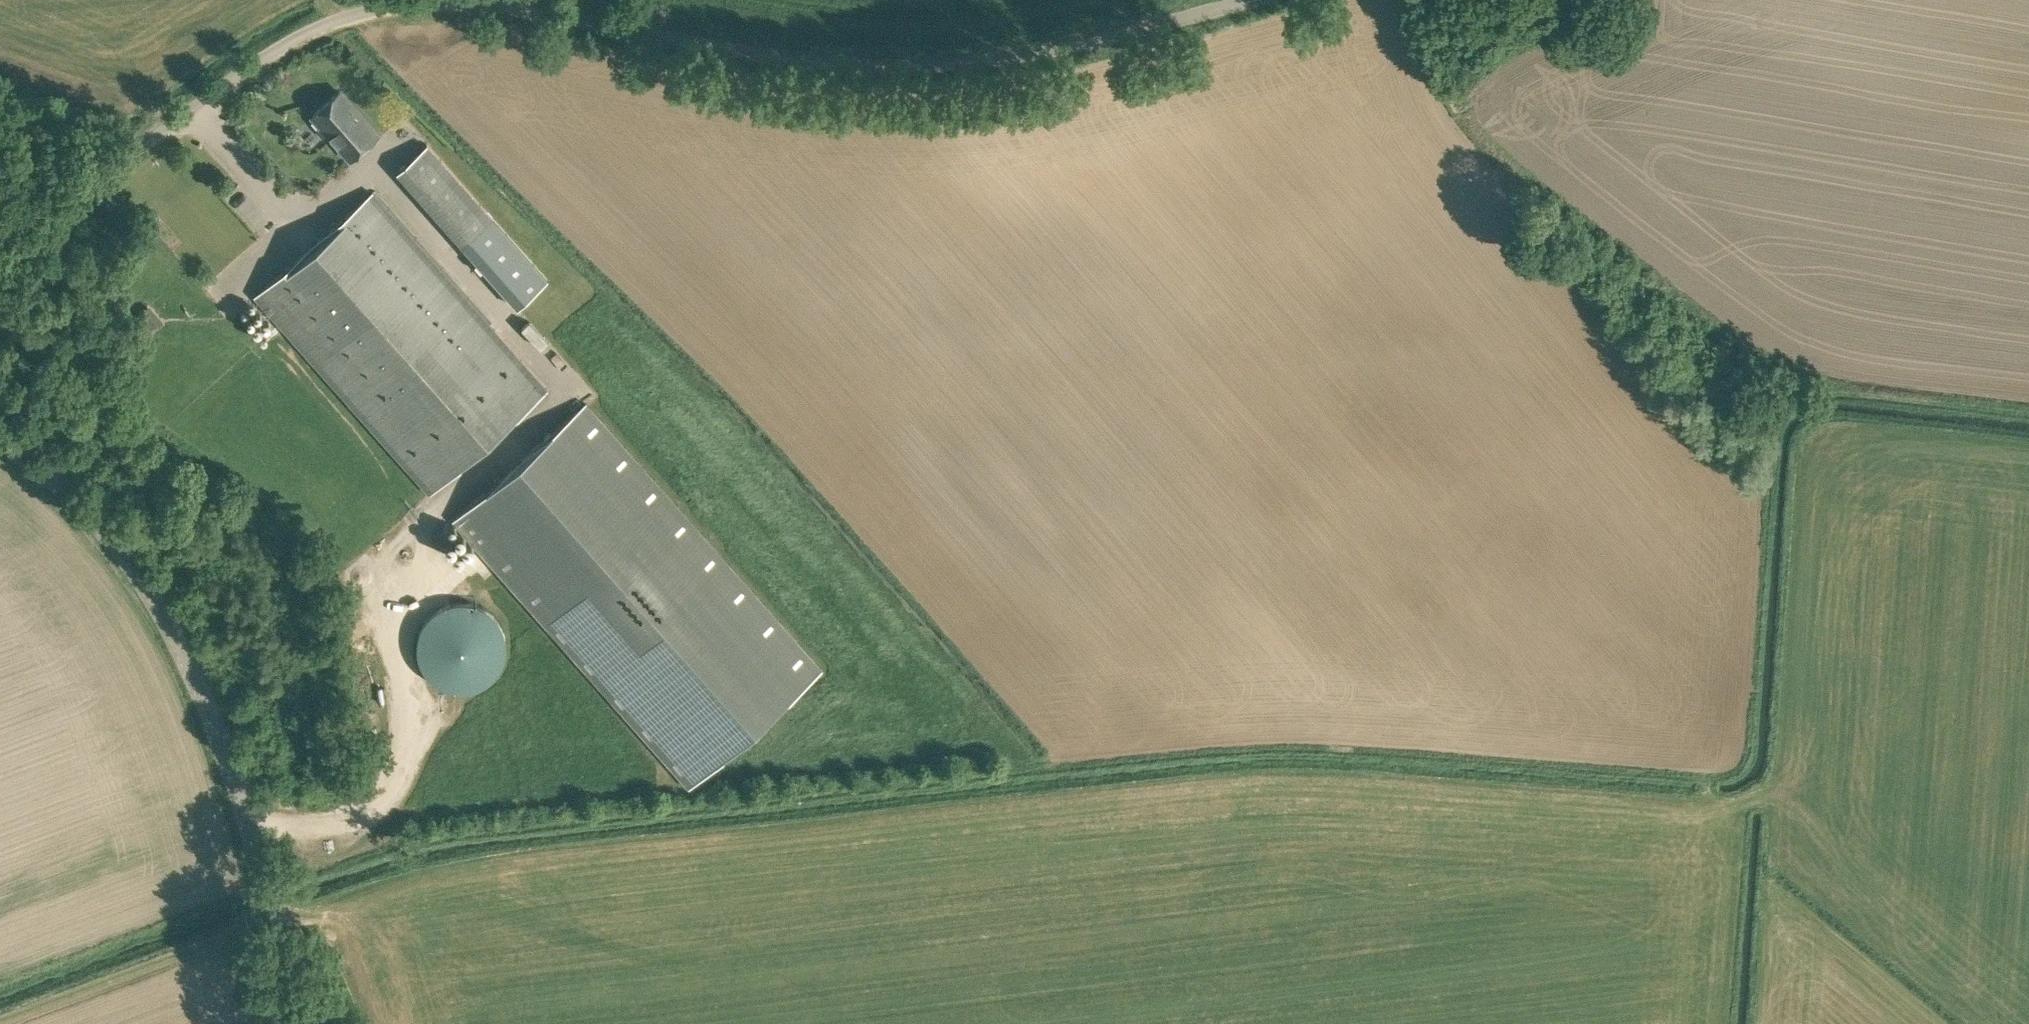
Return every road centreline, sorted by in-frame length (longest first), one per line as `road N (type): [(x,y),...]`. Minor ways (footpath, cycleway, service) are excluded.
road 1 (unclassified): [(0,257),(256,67),(379,12),(488,8),(850,68),(1003,61),(1246,0)]
road 2 (tertiary): [(312,1023),(252,825),(193,670),(110,535),(0,441)]

